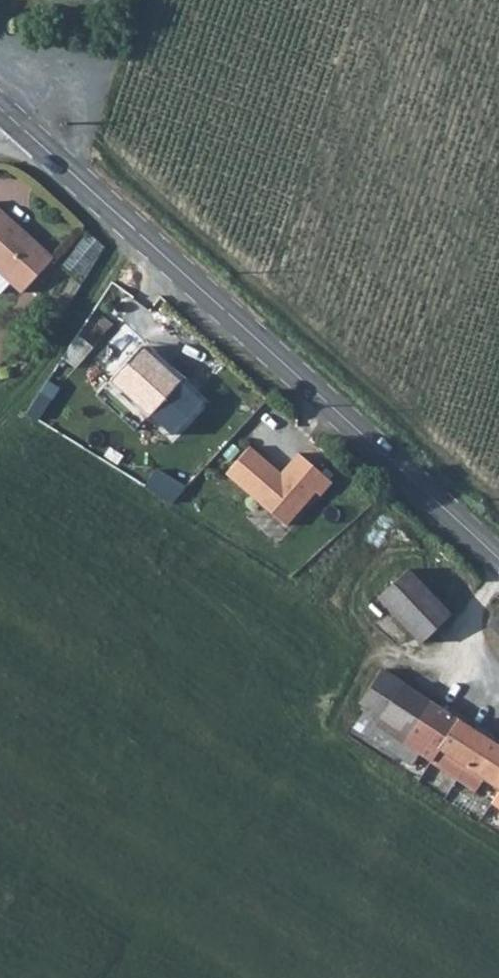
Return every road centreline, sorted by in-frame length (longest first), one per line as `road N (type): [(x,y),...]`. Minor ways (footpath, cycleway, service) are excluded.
road 1 (secondary): [(0,110),(498,560)]

